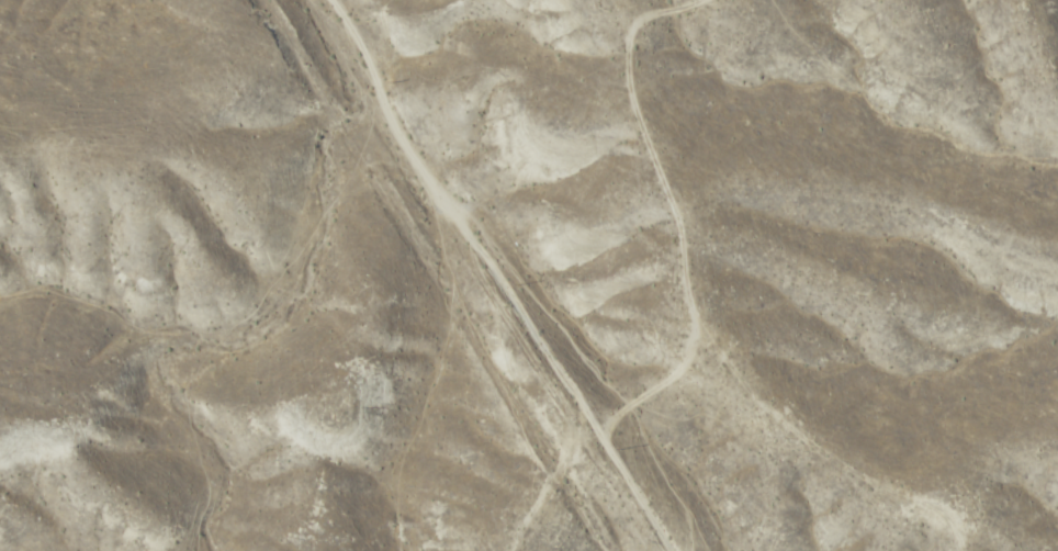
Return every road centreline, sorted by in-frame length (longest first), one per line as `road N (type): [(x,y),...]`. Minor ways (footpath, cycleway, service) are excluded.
road 1 (track): [(342,0),(624,416),(704,550)]

